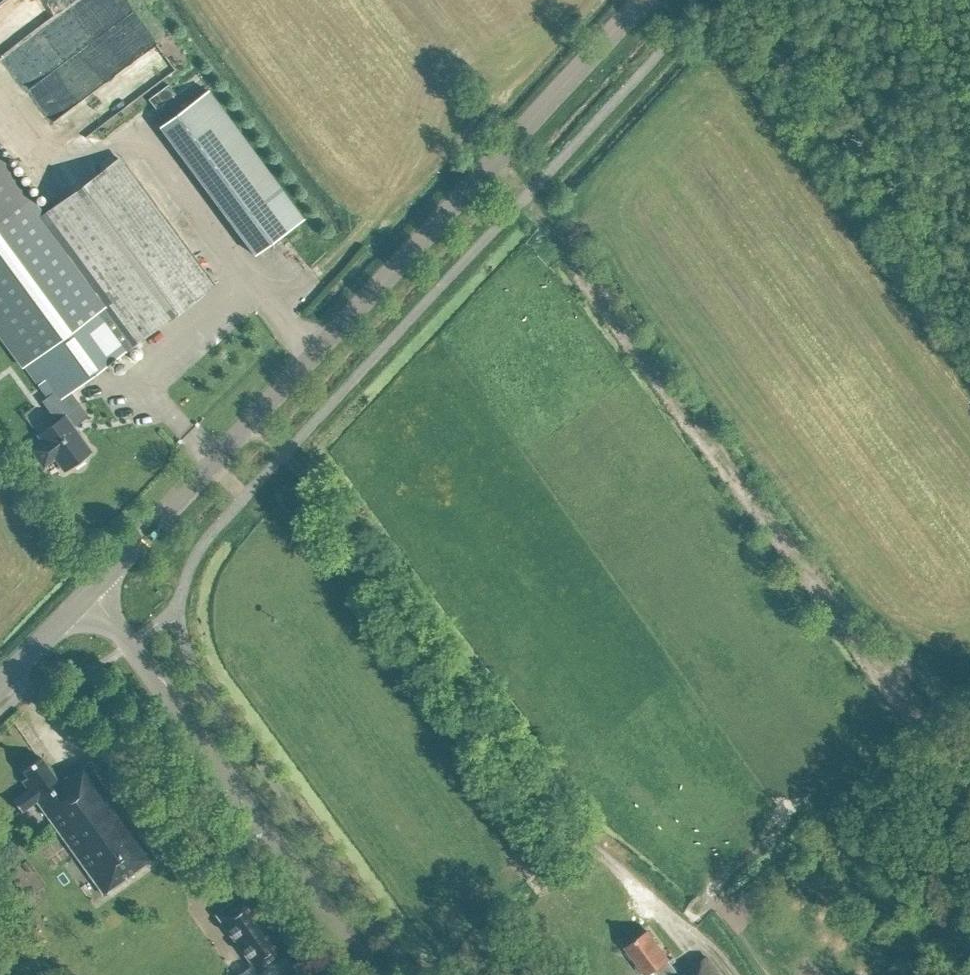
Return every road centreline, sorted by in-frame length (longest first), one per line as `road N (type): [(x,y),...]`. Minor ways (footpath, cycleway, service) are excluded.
road 1 (tertiary): [(92,591),(642,0)]
road 2 (tertiary): [(371,974),(92,591)]
road 3 (tertiary): [(0,686),(92,591)]

